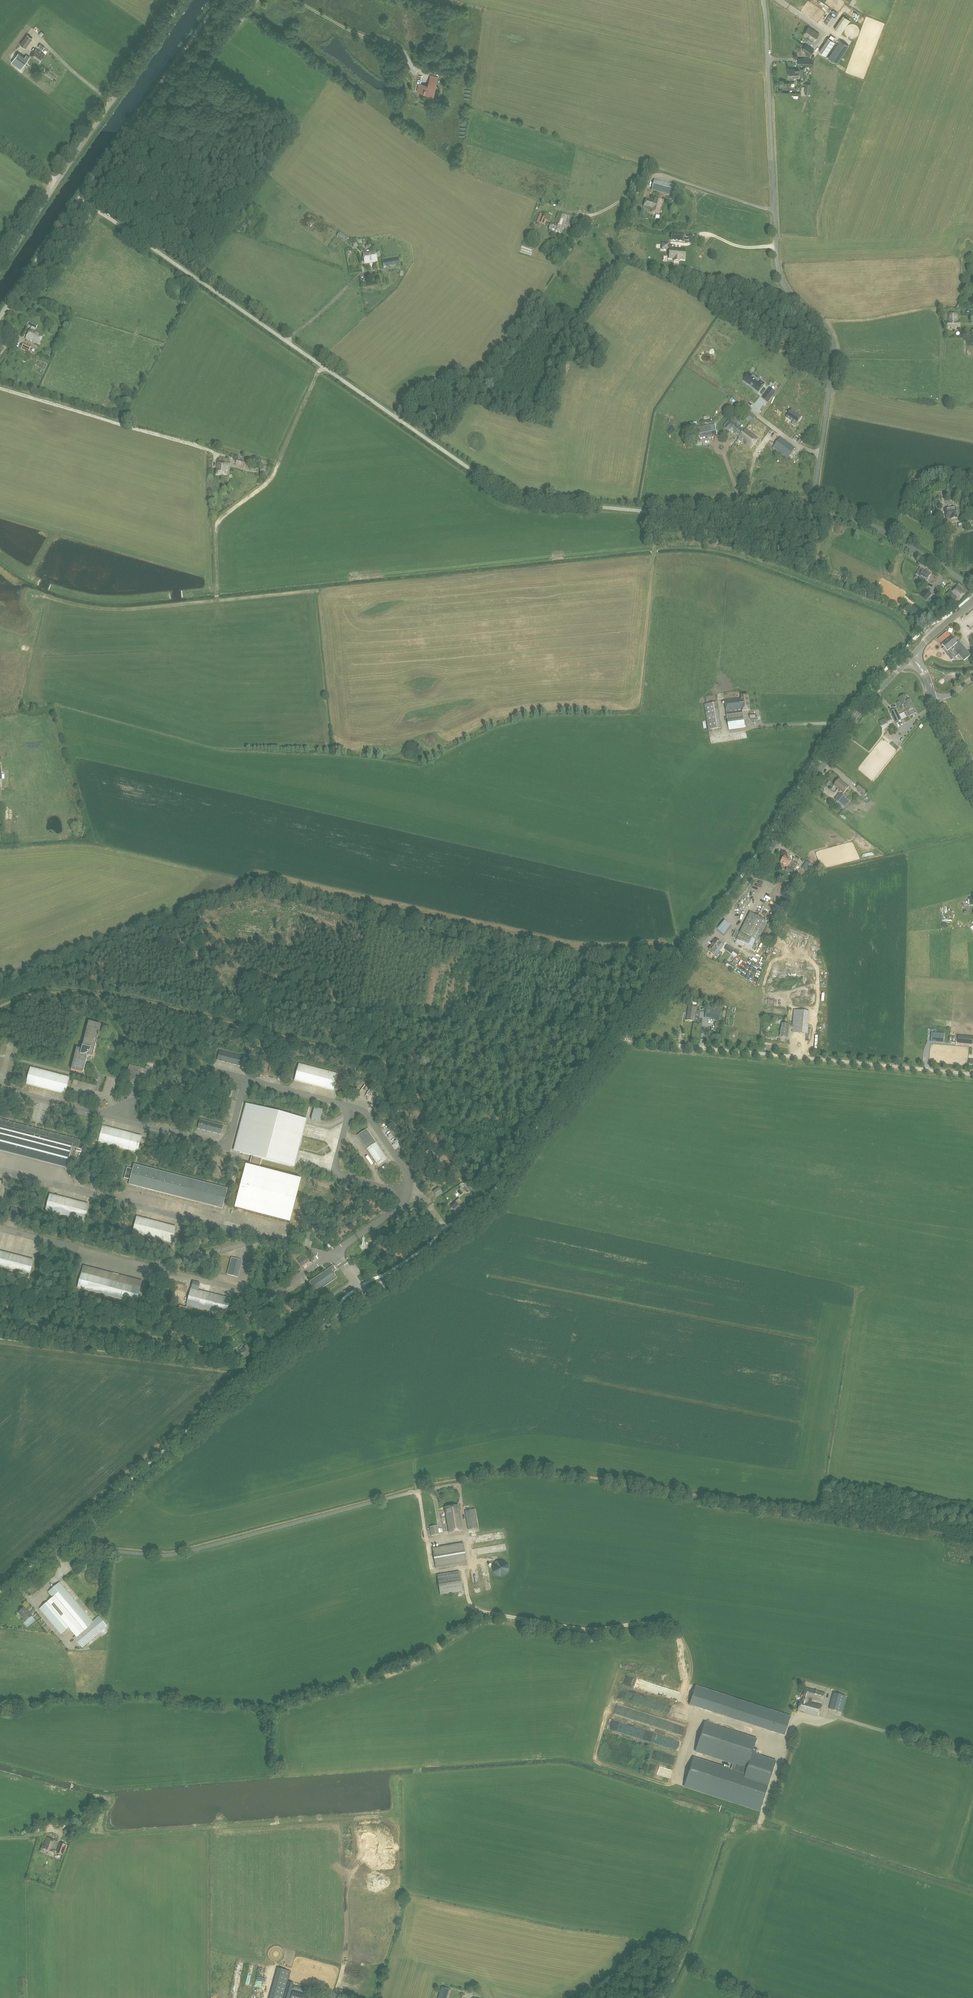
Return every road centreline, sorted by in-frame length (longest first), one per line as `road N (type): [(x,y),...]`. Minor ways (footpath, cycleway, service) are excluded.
road 1 (unclassified): [(812,504),(778,501),(694,516),(511,496),(79,198)]
road 2 (secondary): [(67,1542),(299,1343),(481,1219),(622,1038)]
road 3 (unclassified): [(67,1542),(177,1554),(408,1493),(526,1475),(690,1499),(694,1523)]
road 4 (secondary): [(622,1038),(750,880),(847,727),(912,654)]
road 5 (unclassified): [(622,1038),(972,1075)]
road 6 (track): [(22,281),(217,0)]
road 7 (unclassified): [(0,267),(183,0)]
road 8 (unclassified): [(812,504),(832,335),(783,283),(774,208)]
road 9 (track): [(217,599),(218,521),(271,478),(321,366)]
road 10 (track): [(217,455),(0,388)]
road 11 (unclassified): [(774,208),(763,0)]
road 12 (unclassified): [(633,229),(648,179),(658,175),(774,208)]
road 13 (unclassified): [(972,589),(887,533),(812,504)]
road 14 (track): [(411,74),(295,0)]

